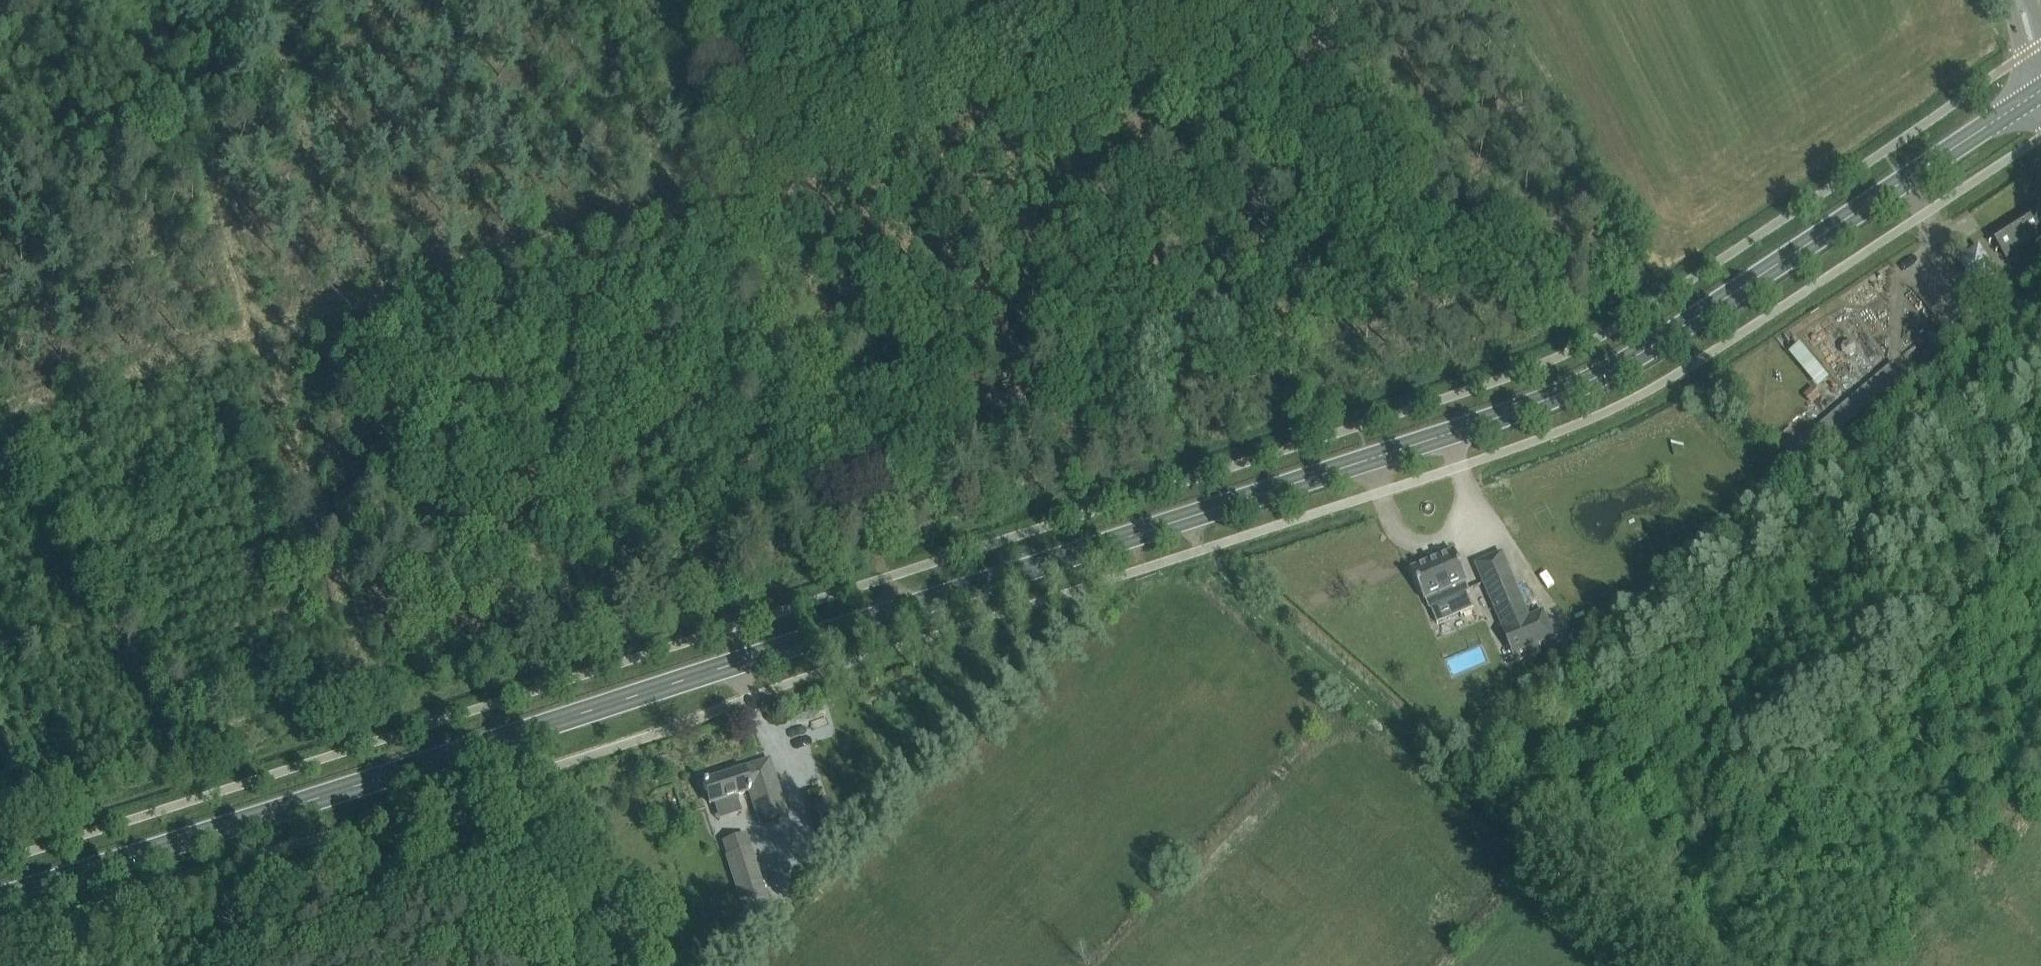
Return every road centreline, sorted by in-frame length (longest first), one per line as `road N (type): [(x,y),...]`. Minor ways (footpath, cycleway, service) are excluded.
road 1 (secondary): [(0,895),(1580,388),(2040,91)]
road 2 (track): [(1641,965),(1517,853),(1267,650),(1169,524)]

